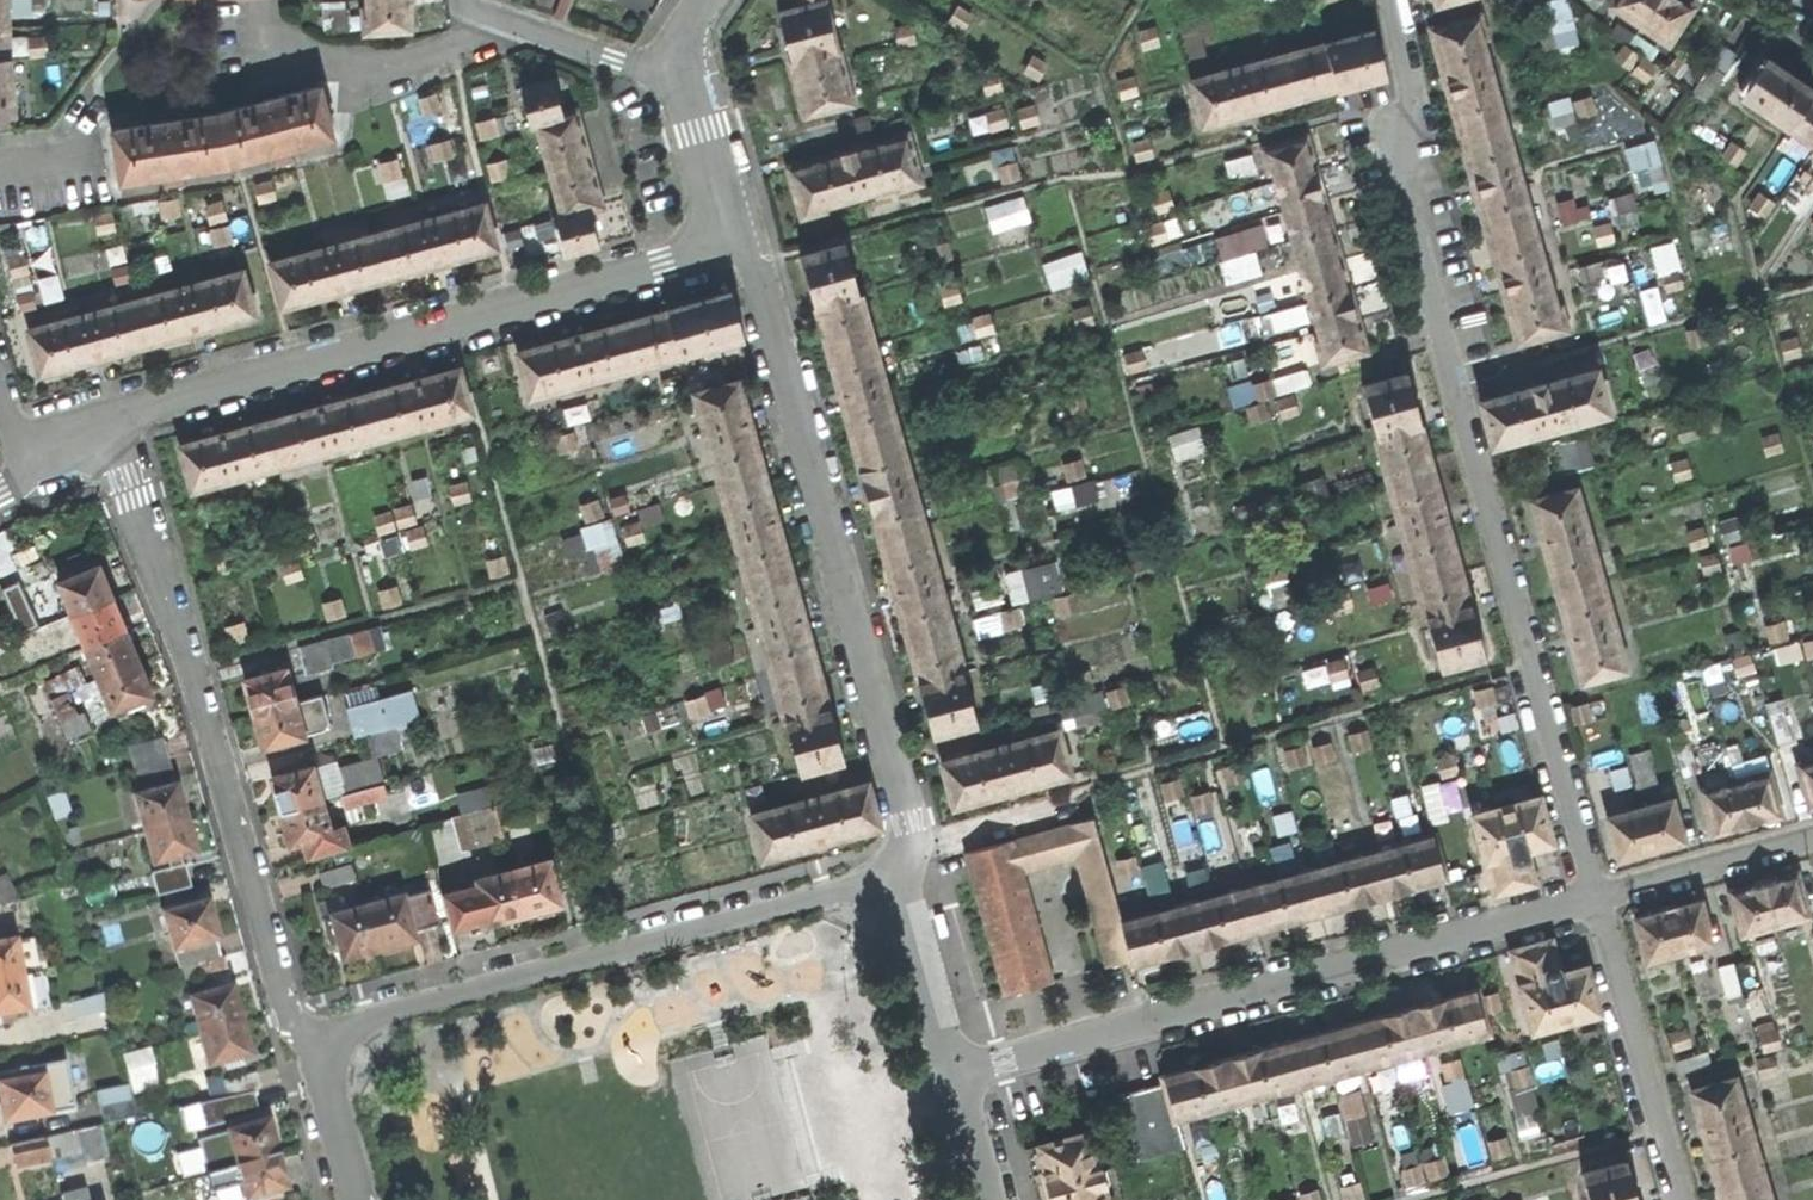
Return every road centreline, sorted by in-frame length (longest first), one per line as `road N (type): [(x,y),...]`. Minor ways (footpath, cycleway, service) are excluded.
road 1 (residential): [(1592,897),(1398,174),(1400,130),(1413,97),(1392,0)]
road 2 (residential): [(896,872),(910,856),(912,820),(752,268),(718,236)]
road 3 (residential): [(1592,897),(952,1081)]
road 4 (residential): [(110,424),(199,671),(285,997),(313,1039)]
road 5 (residential): [(110,424),(695,257),(718,236)]
road 6 (residential): [(896,872),(846,893),(313,1039)]
road 7 (residential): [(1678,1199),(1592,897)]
road 8 (residential): [(261,0),(275,39),(290,48),(380,66),(442,56),(501,21)]
road 9 (residential): [(1812,839),(1592,897)]
road 10 (residential): [(952,1081),(896,872)]
road 11 (residential): [(501,21),(675,73)]
road 12 (residential): [(718,236),(699,133),(675,73)]
road 13 (residential): [(313,1039),(357,1199)]
road 14 (residential): [(986,1199),(952,1081)]

